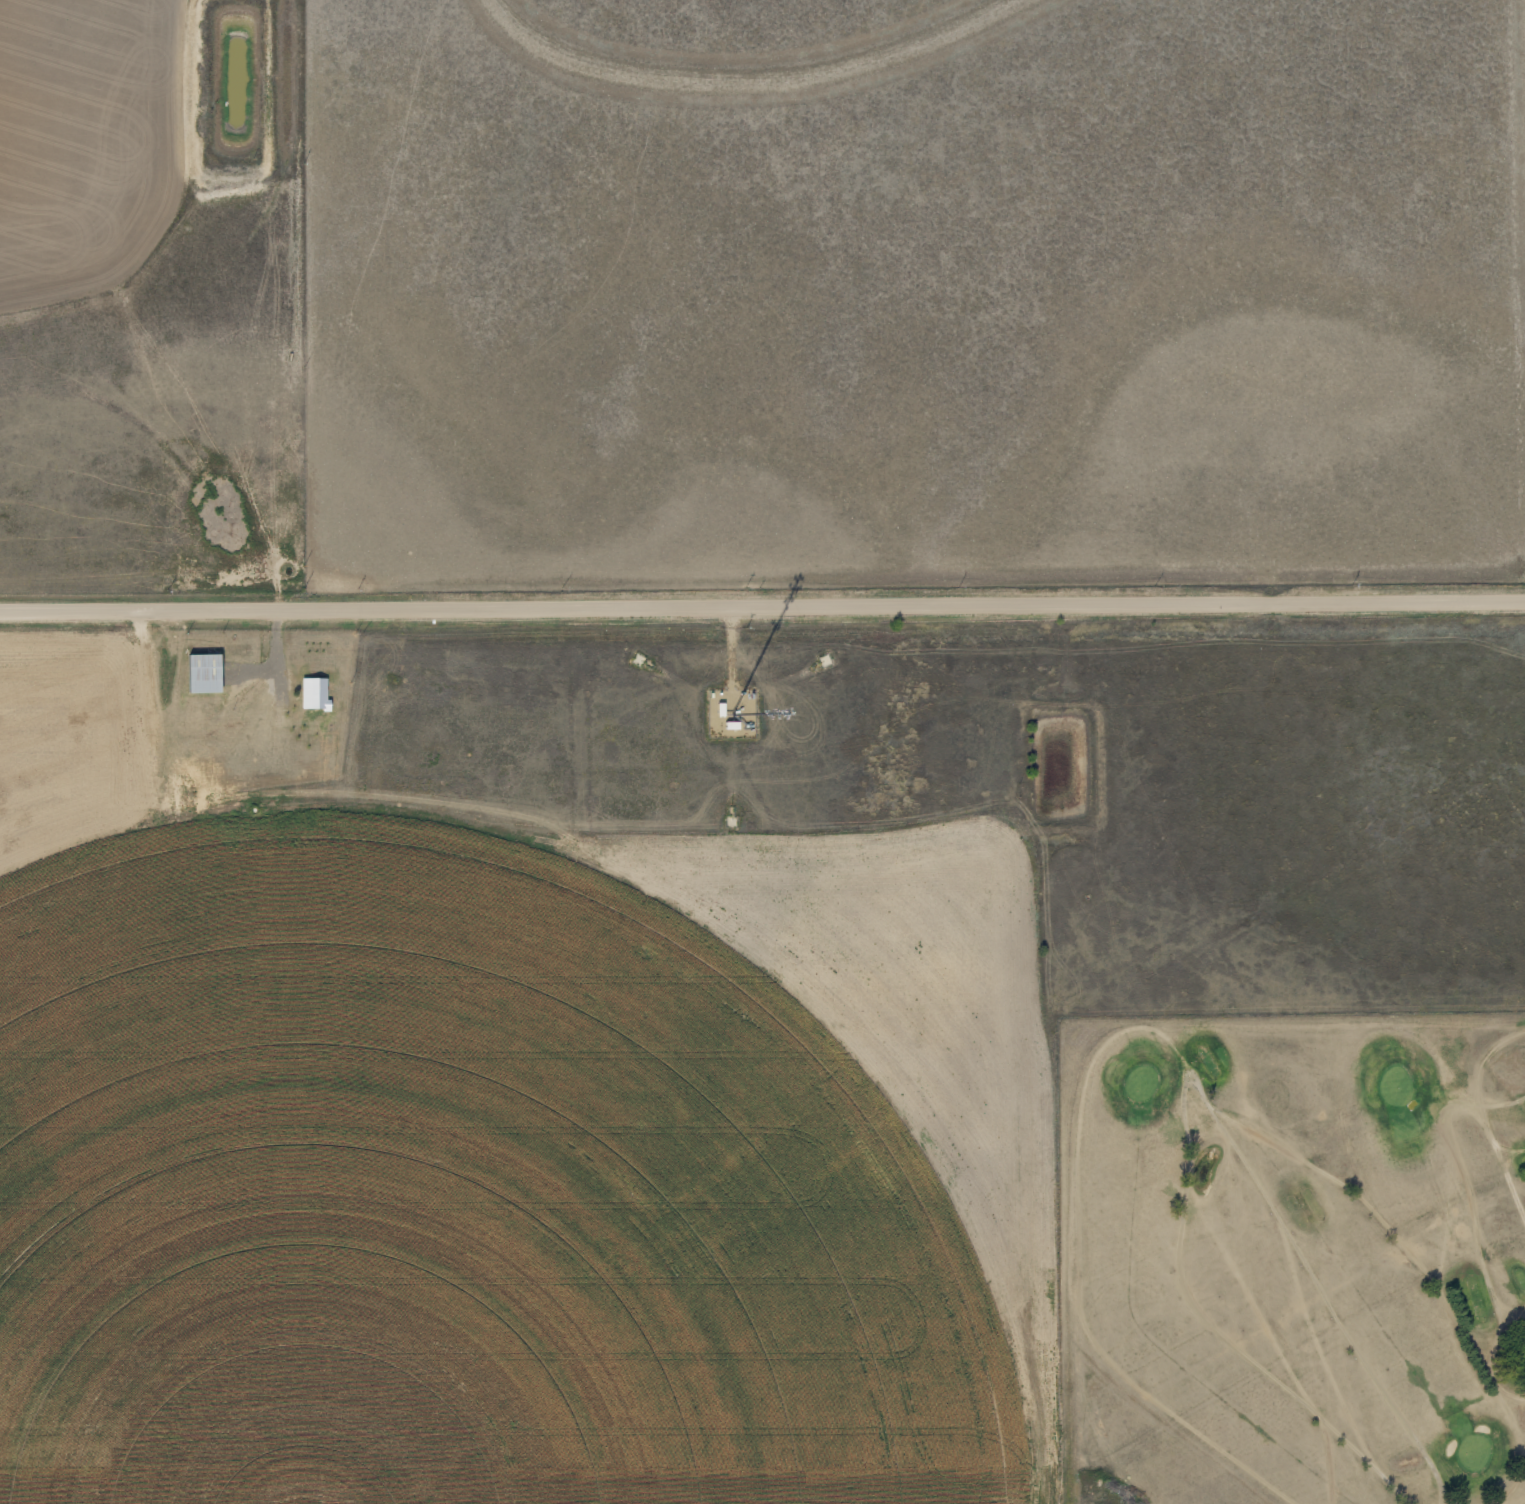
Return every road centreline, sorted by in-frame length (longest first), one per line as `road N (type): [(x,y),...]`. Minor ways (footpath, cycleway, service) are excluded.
road 1 (residential): [(1524,601),(0,609)]

